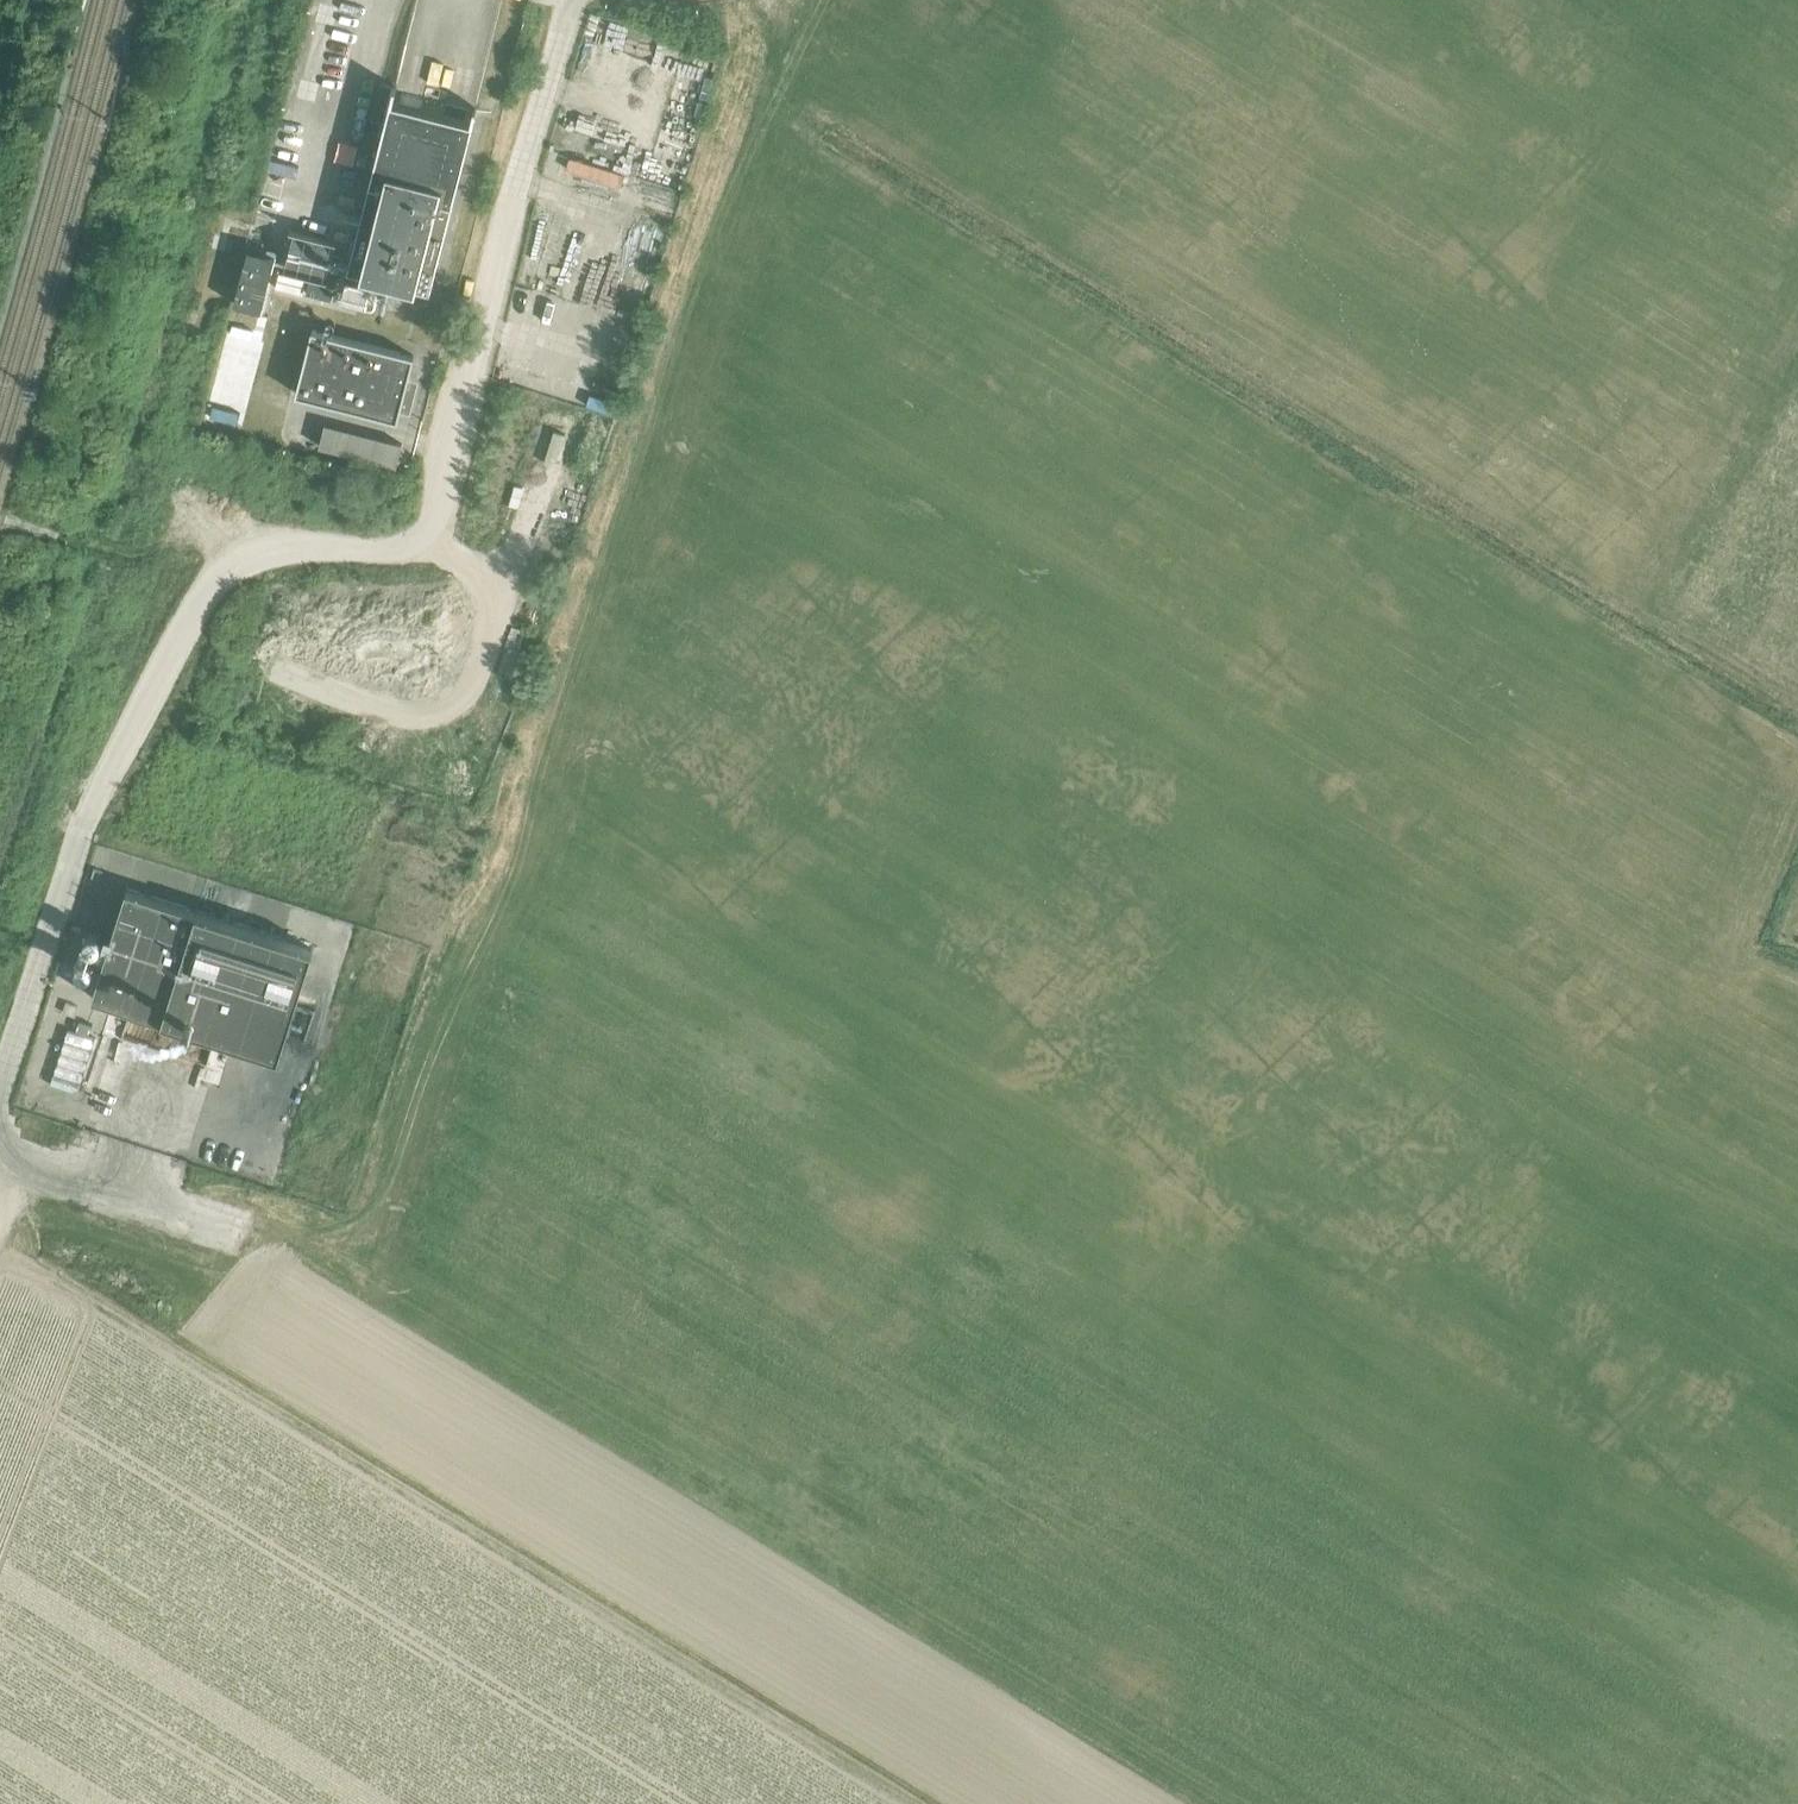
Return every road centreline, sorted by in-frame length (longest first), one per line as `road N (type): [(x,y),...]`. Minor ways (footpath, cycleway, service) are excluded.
road 1 (residential): [(0,1090),(86,818),(207,592),(234,556),(408,542),(442,488),(569,0)]
road 2 (residential): [(224,1230),(0,1159)]

